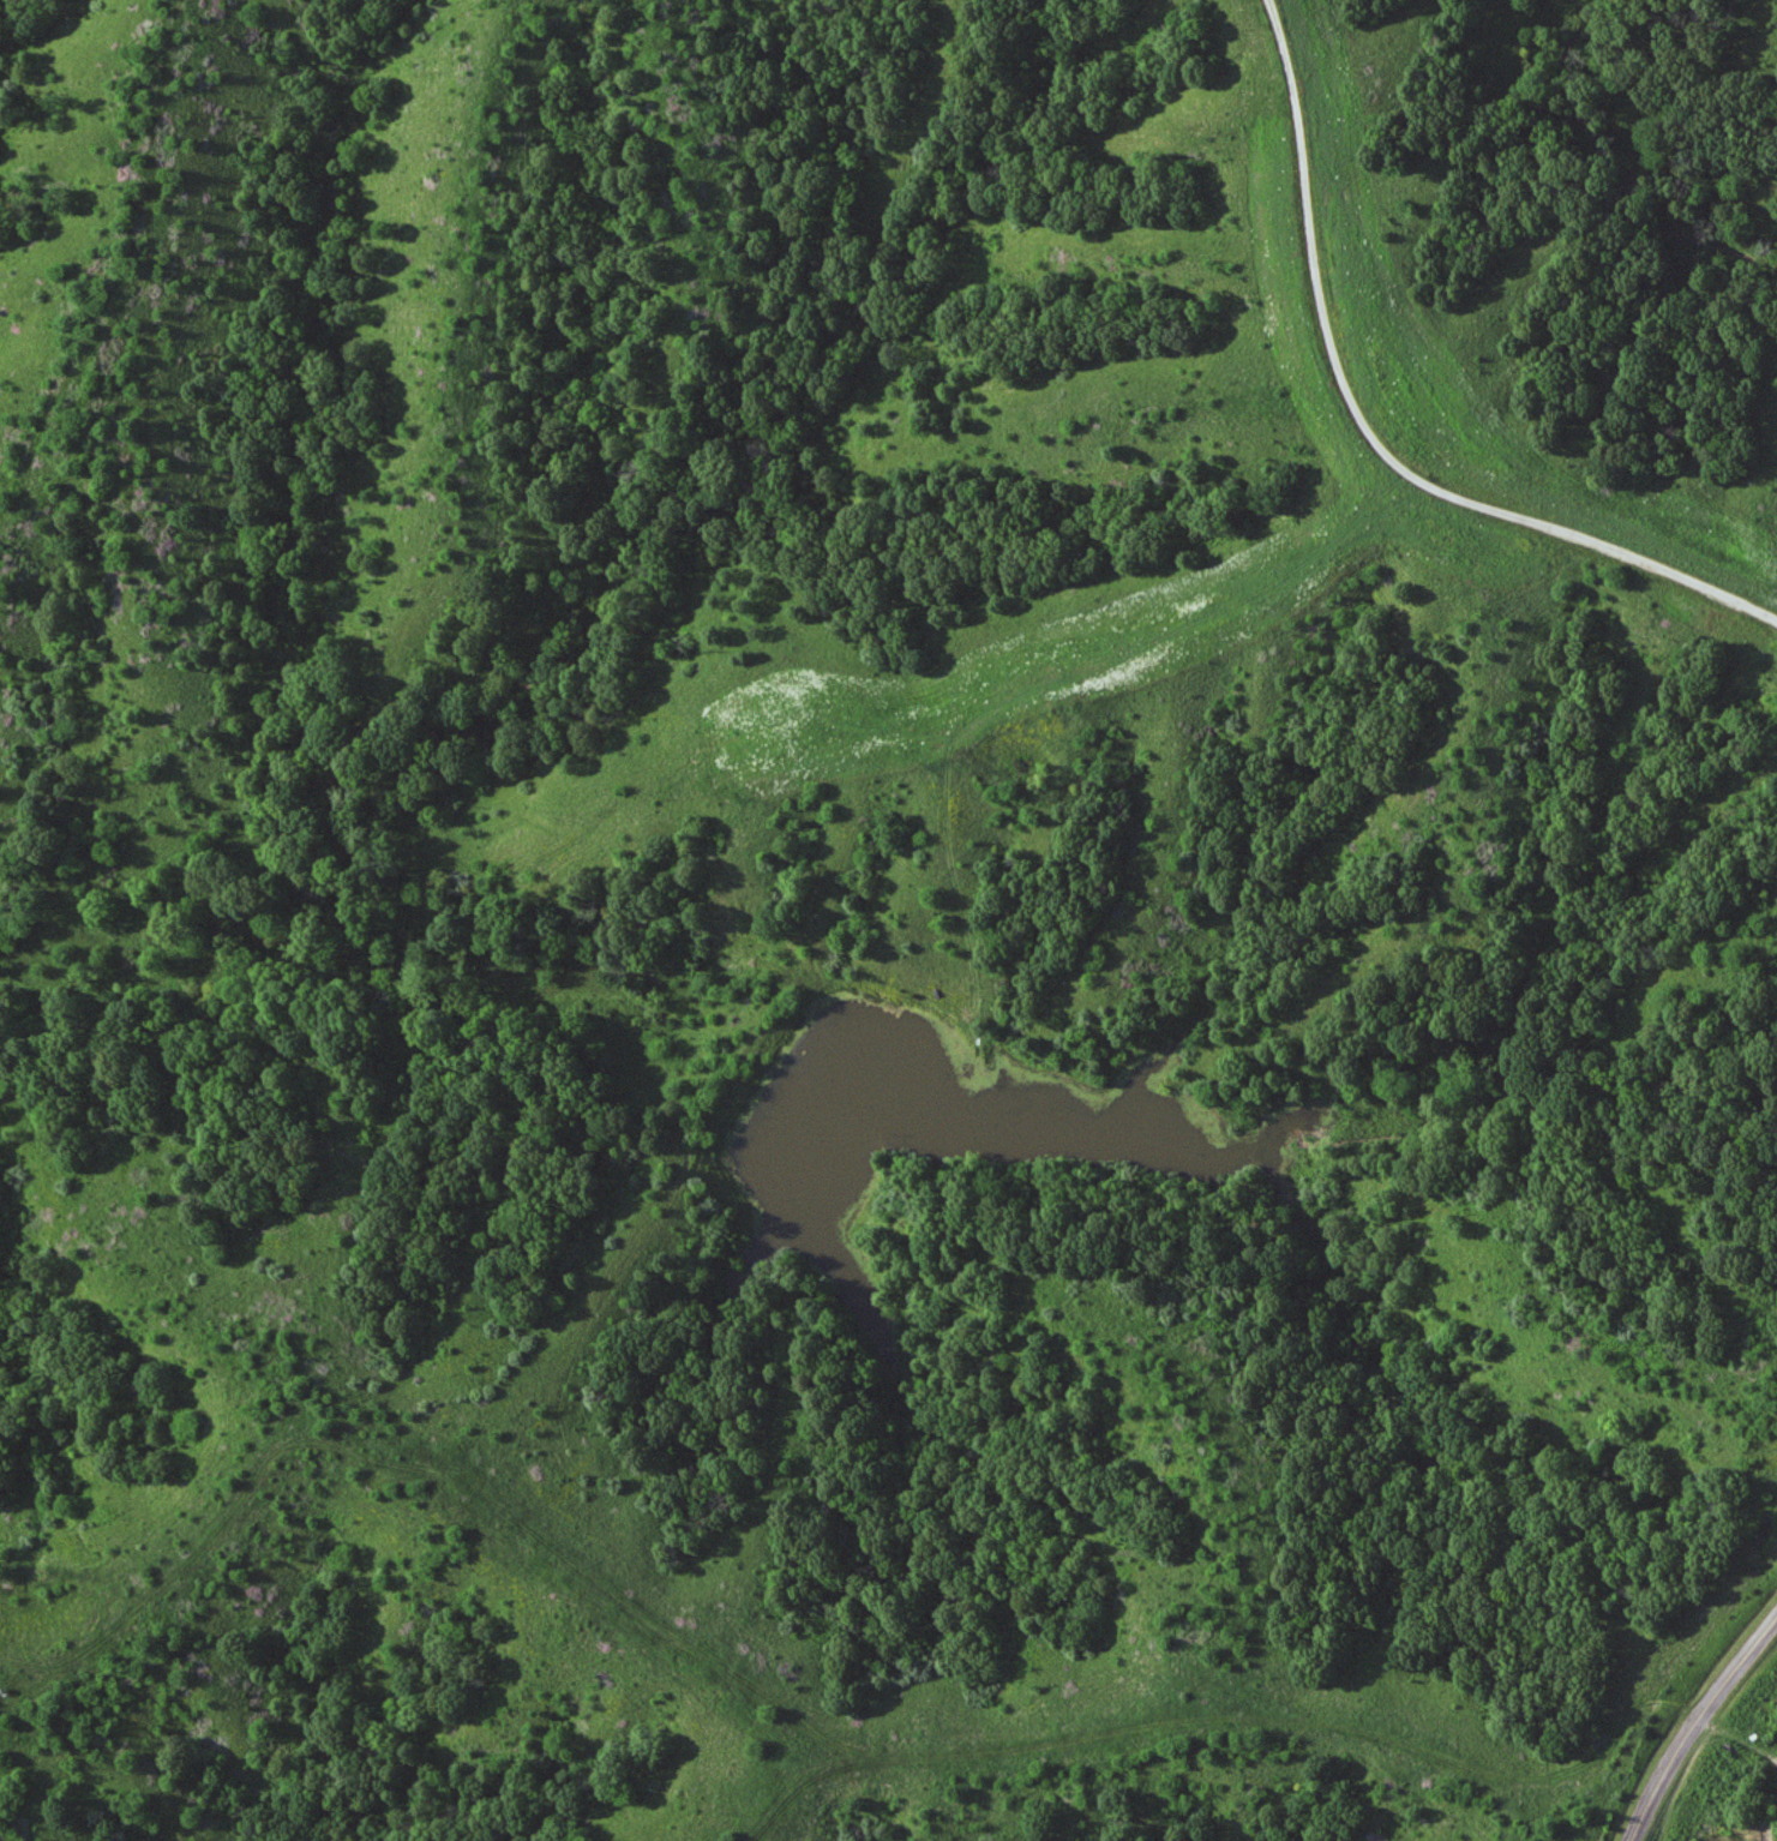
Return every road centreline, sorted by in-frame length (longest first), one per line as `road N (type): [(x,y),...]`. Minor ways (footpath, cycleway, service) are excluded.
road 1 (residential): [(1776,606),(1575,521),(1411,463),(1365,420),(1317,281),(1292,66),(1271,0)]
road 2 (tertiary): [(1629,1840),(1703,1698),(1776,1608)]

